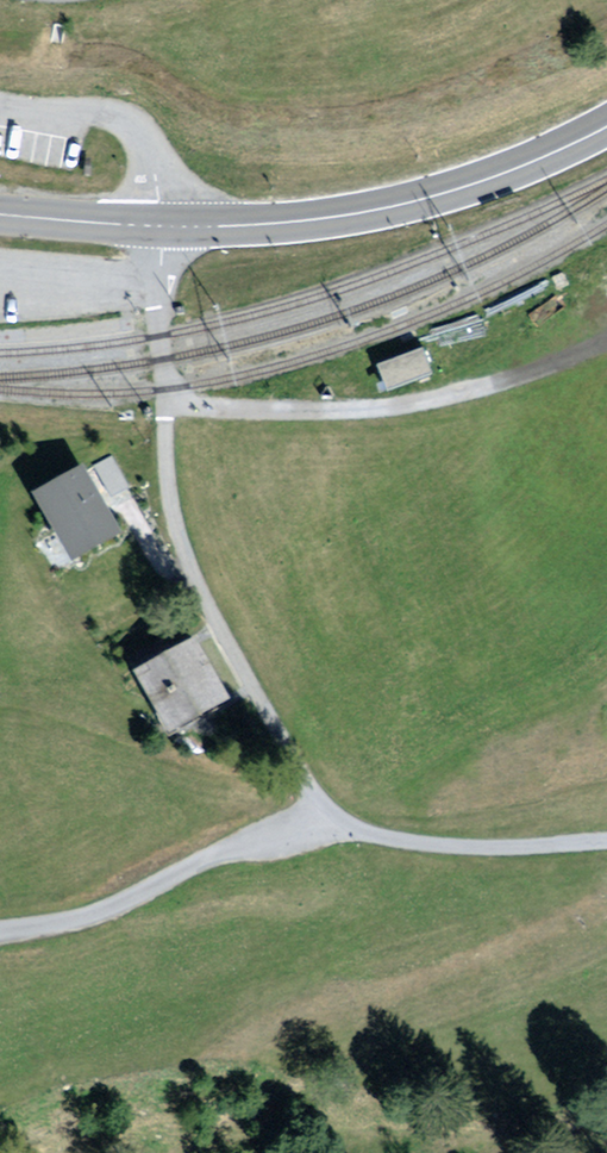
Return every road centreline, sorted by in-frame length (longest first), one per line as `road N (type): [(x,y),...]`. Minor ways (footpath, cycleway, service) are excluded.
road 1 (primary): [(159,226),(276,223),(395,206),(510,170),(606,125)]
road 2 (track): [(606,342),(452,399),(344,410),(168,408)]
road 3 (unclassified): [(168,408),(167,482),(180,546),(238,664),(326,806)]
road 4 (unclassified): [(326,806),(117,904),(0,931)]
road 5 (unclassified): [(326,806),(363,833),(398,841),(499,849),(606,840)]
road 6 (unclassified): [(159,226),(153,150),(142,127),(99,106),(0,102)]
road 7 (unclassified): [(168,408),(159,226)]
road 8 (primary): [(0,215),(159,226)]

